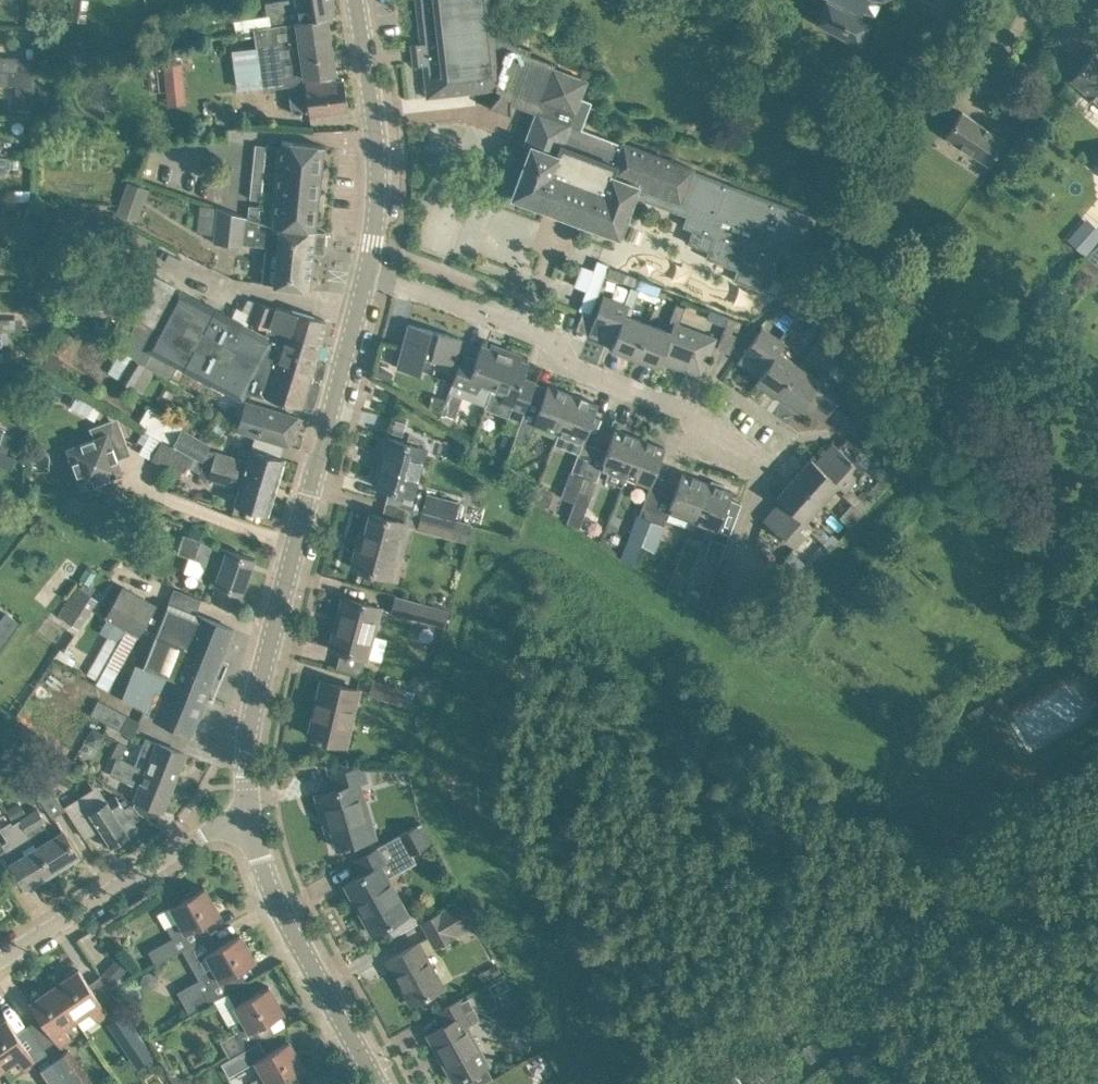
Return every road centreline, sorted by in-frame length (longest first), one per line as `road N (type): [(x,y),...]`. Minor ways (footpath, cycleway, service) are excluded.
road 1 (tertiary): [(246,816),(257,685),(365,272)]
road 2 (residential): [(770,469),(693,413),(572,367),(547,339),(365,272)]
road 3 (tertiary): [(377,1083),(270,890),(246,816)]
road 4 (residential): [(0,959),(188,842),(246,816)]
road 5 (tertiary): [(365,272),(376,155),(355,0)]

